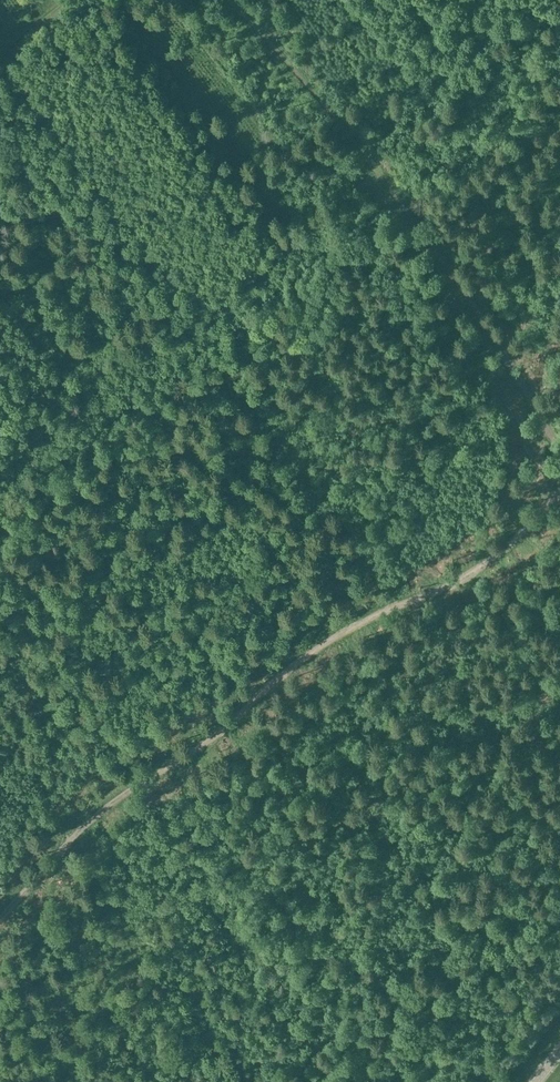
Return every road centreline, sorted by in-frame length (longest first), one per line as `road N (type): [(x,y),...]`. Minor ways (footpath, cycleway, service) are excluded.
road 1 (track): [(559,492),(463,578),(366,619),(283,669),(200,745),(82,826),(0,920)]
road 2 (track): [(559,449),(413,215),(331,110),(230,0)]

